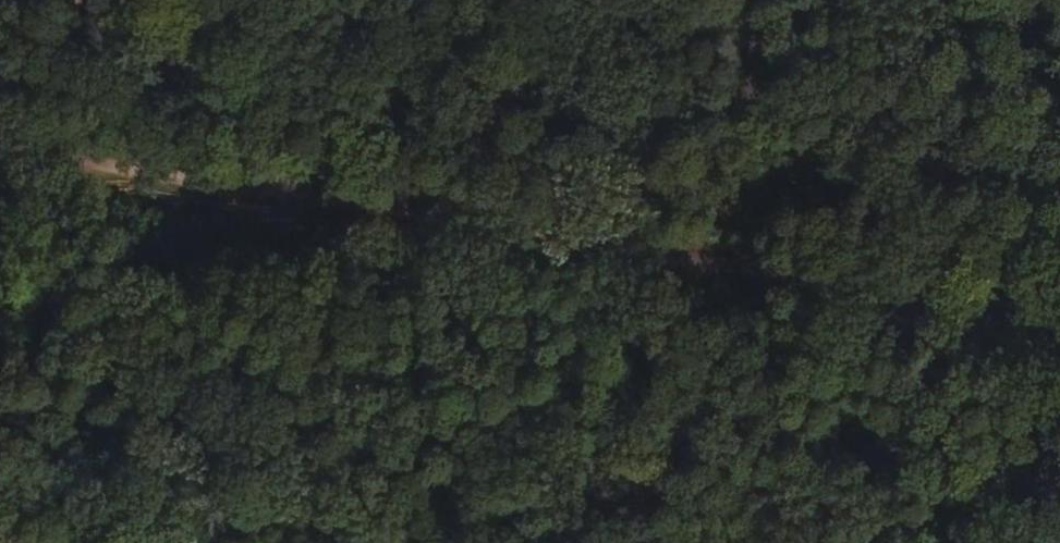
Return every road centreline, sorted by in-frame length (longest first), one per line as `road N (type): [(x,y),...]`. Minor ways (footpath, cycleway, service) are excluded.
road 1 (track): [(1059,281),(0,134)]

